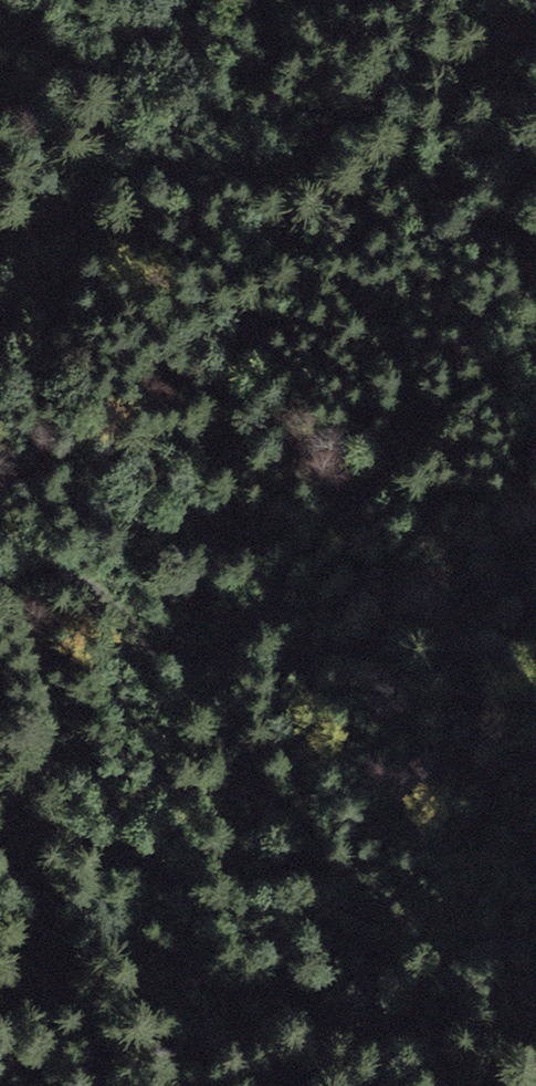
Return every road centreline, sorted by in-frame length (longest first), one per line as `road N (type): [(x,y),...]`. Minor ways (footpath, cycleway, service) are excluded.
road 1 (track): [(535,350),(382,476),(292,567),(266,620),(236,652),(193,664),(159,654),(64,576),(23,575),(0,589)]
road 2 (track): [(0,827),(74,839),(173,879),(331,1028),(363,1043),(401,1026),(455,957),(535,938)]
road 3 (track): [(0,248),(134,177),(242,192),(481,40),(535,32)]

